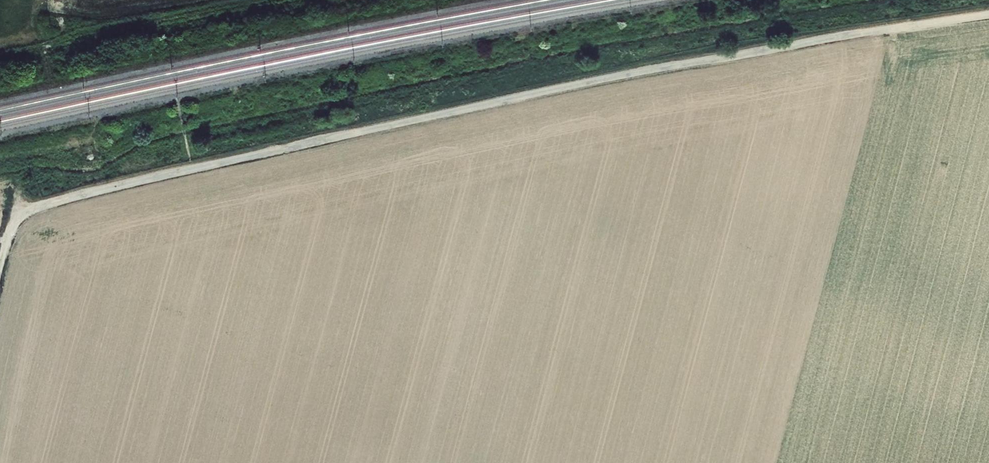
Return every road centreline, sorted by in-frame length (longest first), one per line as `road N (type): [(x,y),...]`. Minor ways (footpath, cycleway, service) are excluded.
road 1 (track): [(0,265),(10,232),(30,207),(599,79),(988,14)]

